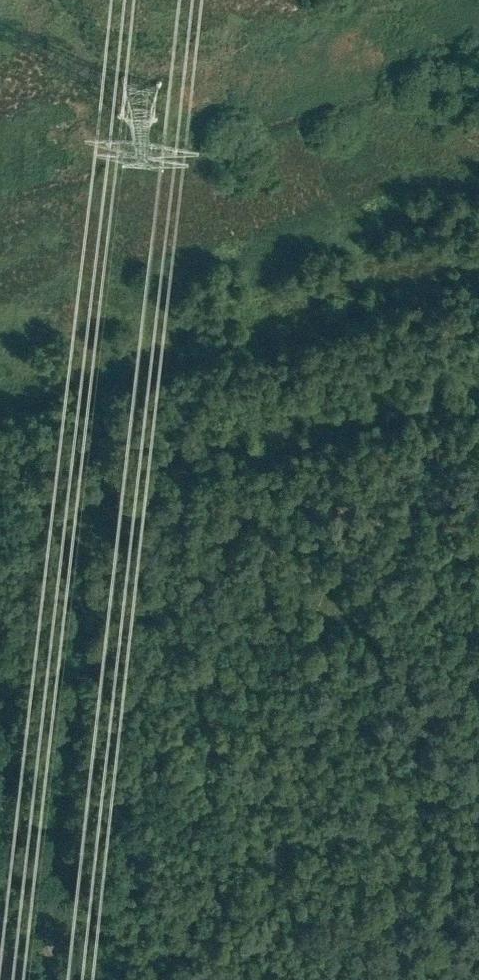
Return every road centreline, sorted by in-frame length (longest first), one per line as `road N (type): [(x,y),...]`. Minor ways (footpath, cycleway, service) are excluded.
road 1 (unclassified): [(0,807),(65,979)]

